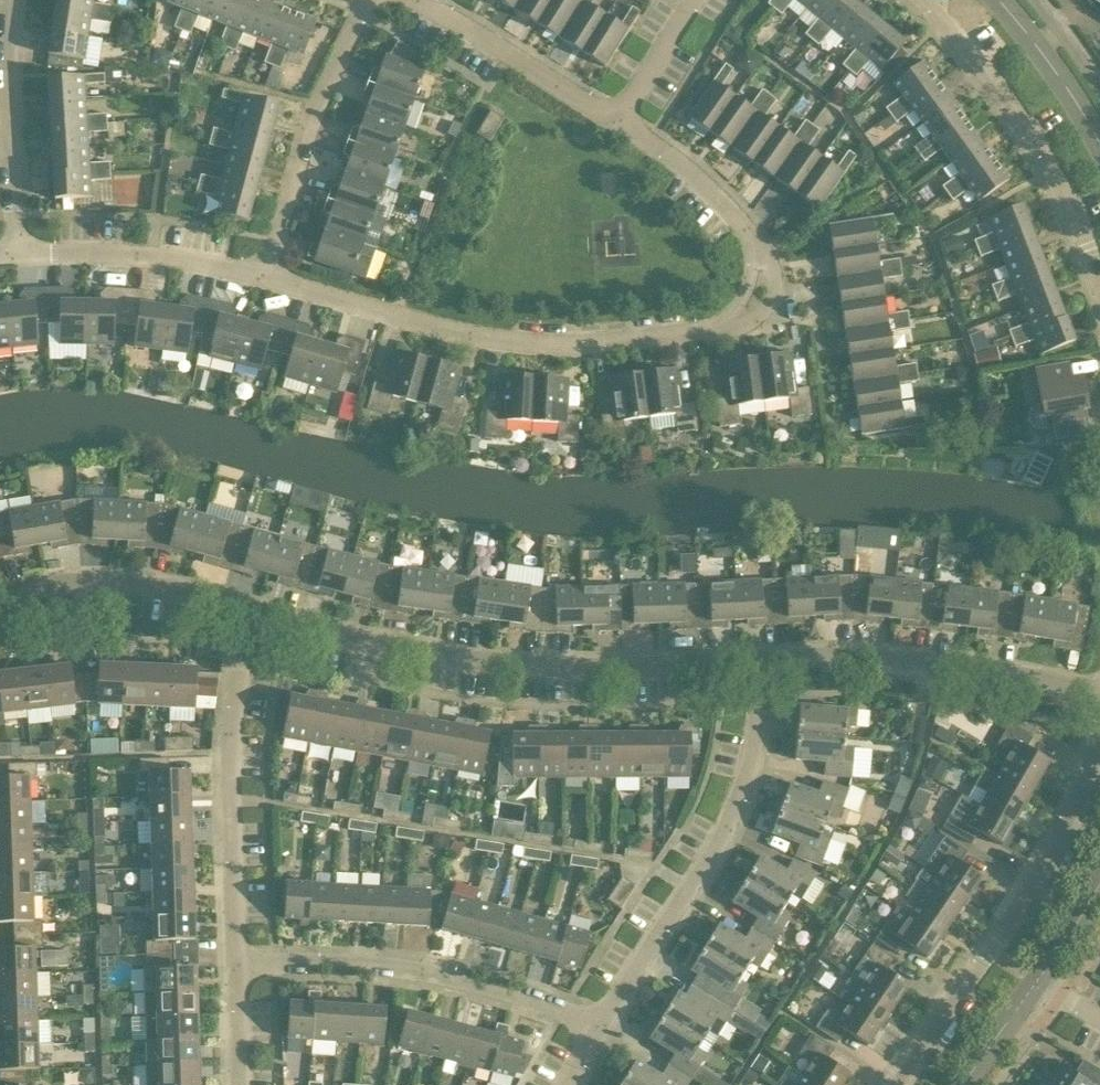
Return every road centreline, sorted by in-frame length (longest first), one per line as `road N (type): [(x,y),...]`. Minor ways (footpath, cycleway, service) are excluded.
road 1 (residential): [(265,281),(491,343),(678,343),(738,331),(760,307),(767,274),(749,238),(725,201),(627,117)]
road 2 (residential): [(767,659),(474,666),(253,622)]
road 3 (residential): [(597,1031),(728,820),(752,759),(767,659)]
road 4 (residential): [(897,1084),(1062,830),(1099,732)]
road 5 (residential): [(597,1031),(477,986),(371,964),(238,966)]
road 6 (residential): [(1099,309),(1029,139),(972,49),(923,0)]
road 7 (residential): [(238,966),(231,705),(253,622)]
road 8 (residential): [(1099,694),(927,663),(767,659)]
road 9 (residential): [(265,281),(367,0)]
road 10 (residential): [(253,622),(100,593),(0,608)]
road 11 (residential): [(20,255),(18,0)]
road 12 (residential): [(627,117),(401,0)]
road 13 (residential): [(20,255),(148,259),(265,281)]
road 14 (residential): [(1099,147),(1003,0)]
road 15 (residential): [(627,117),(693,0)]
road 16 (residential): [(1033,988),(1099,883)]

